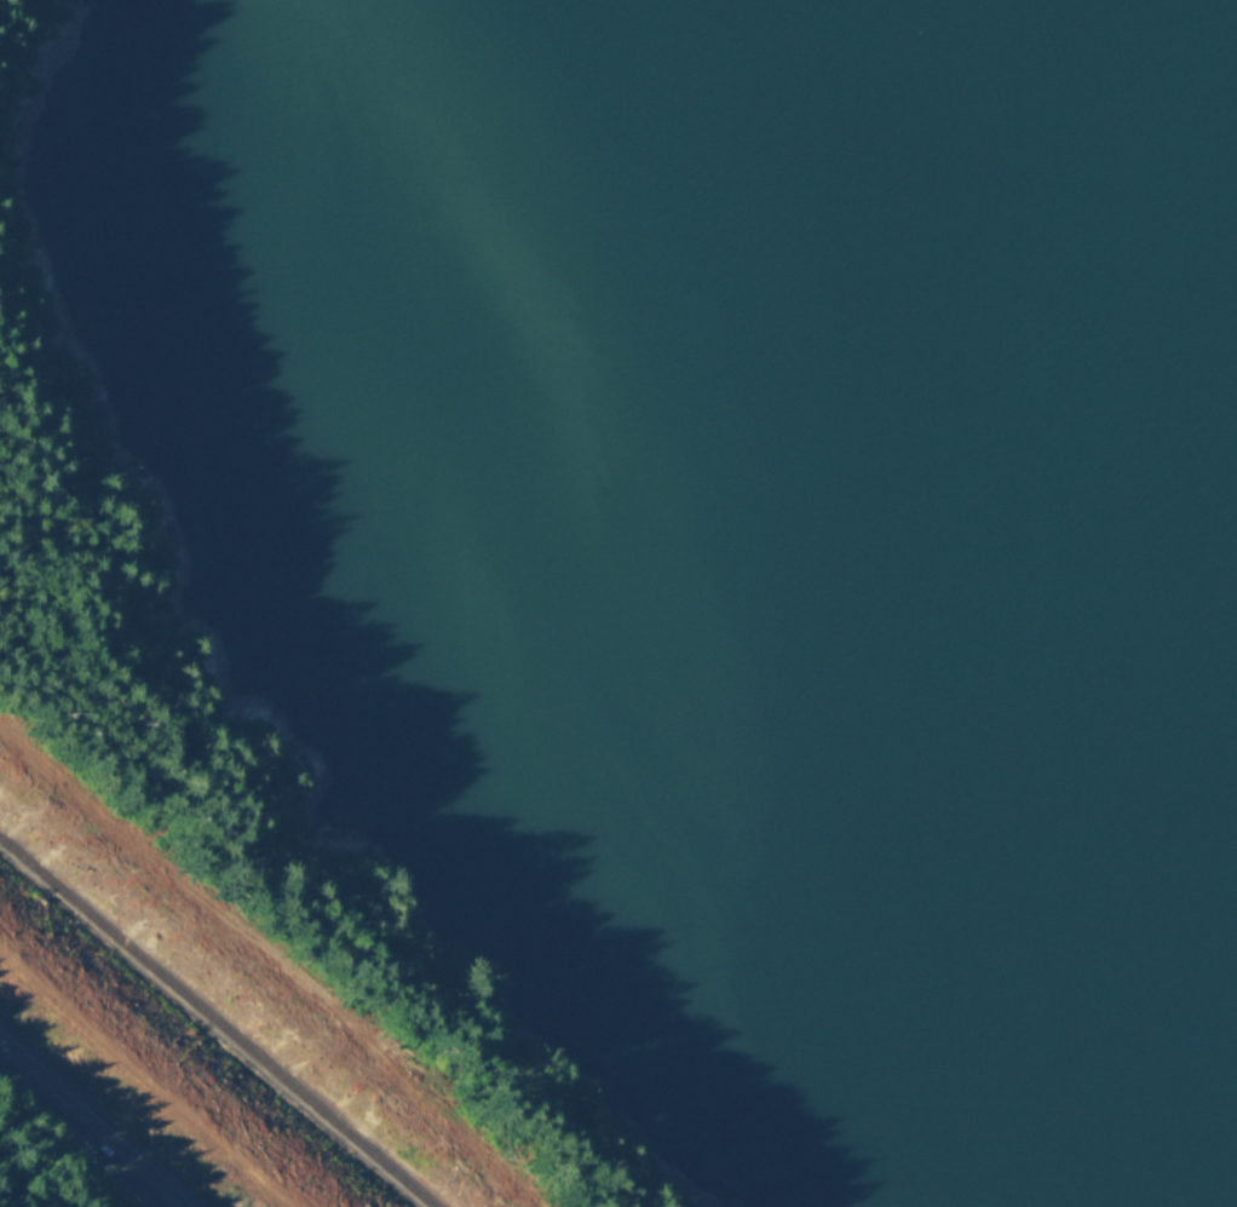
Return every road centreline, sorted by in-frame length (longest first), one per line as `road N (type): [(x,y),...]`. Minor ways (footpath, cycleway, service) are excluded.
road 1 (trunk): [(0,1048),(103,1142)]

